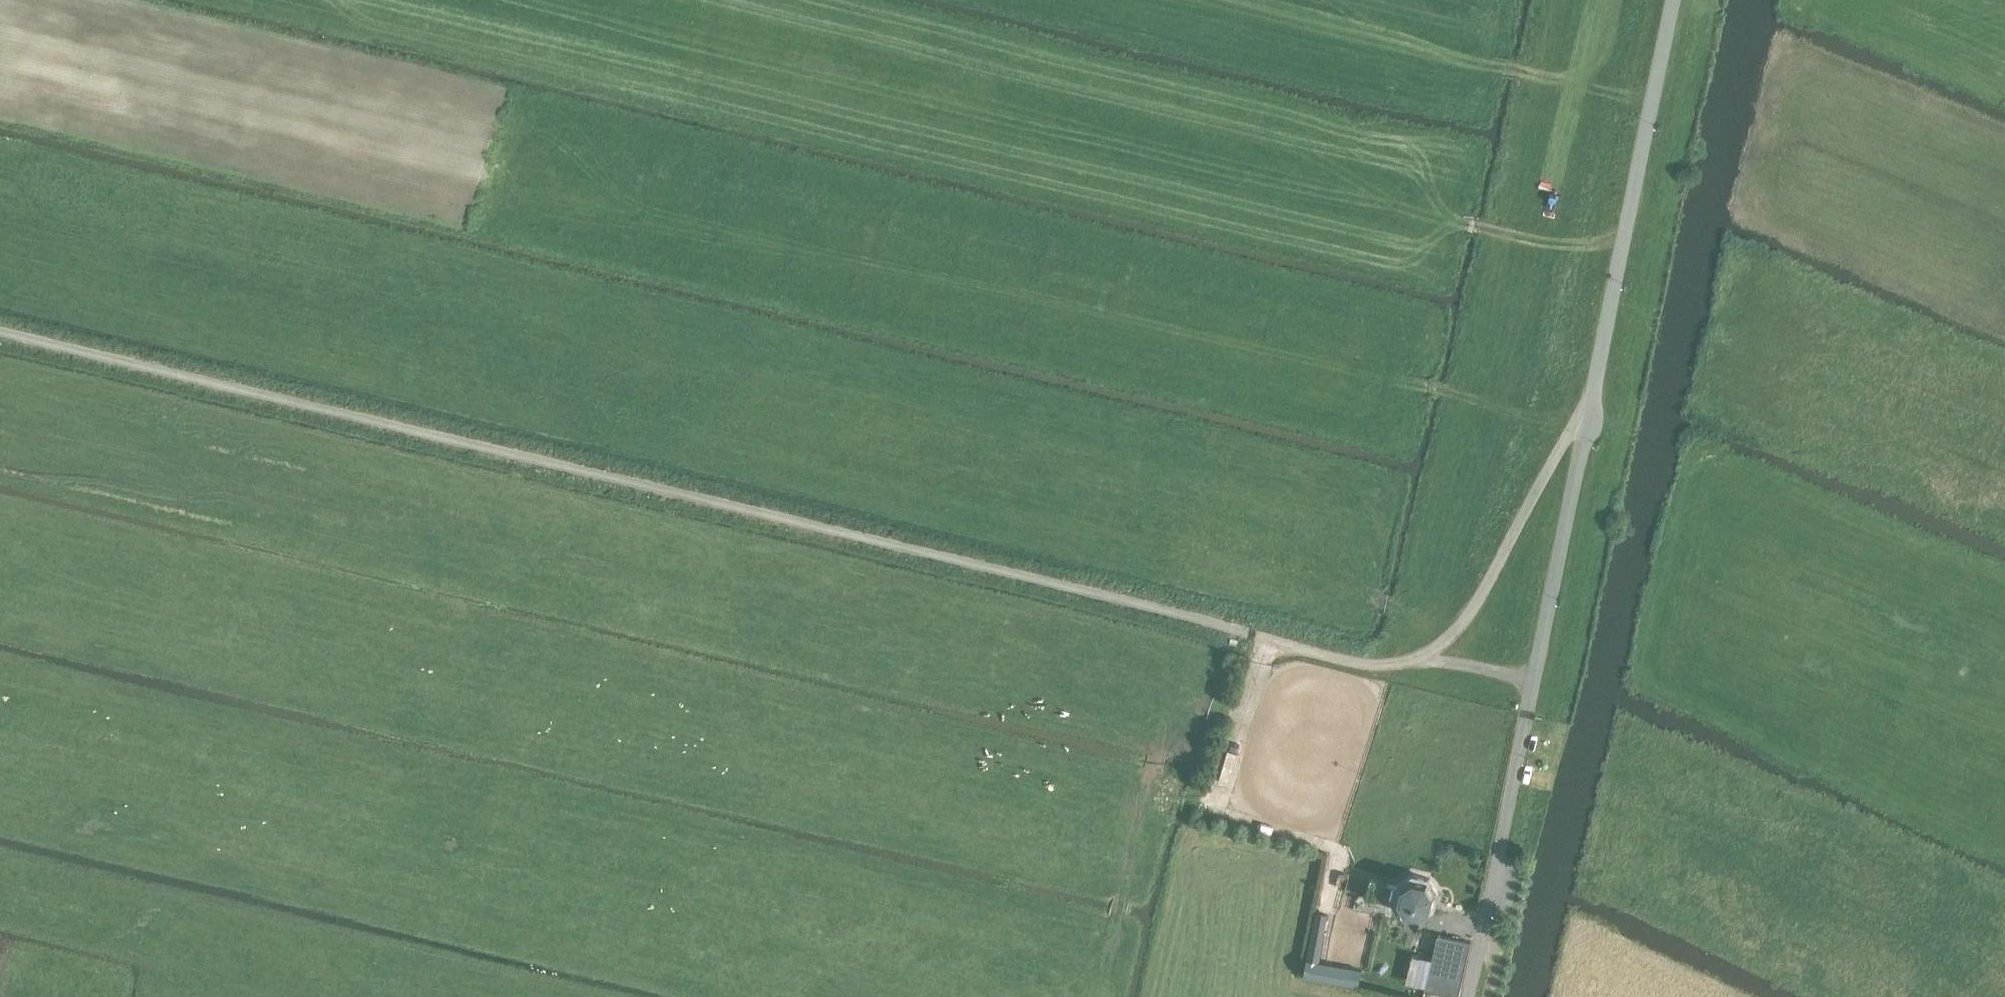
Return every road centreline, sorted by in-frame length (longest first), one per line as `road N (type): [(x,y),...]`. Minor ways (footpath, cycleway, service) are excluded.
road 1 (unclassified): [(0,342),(1371,668),(1438,661)]
road 2 (track): [(1171,156),(1489,232),(1626,239)]
road 3 (unclassified): [(1585,412),(1677,0)]
road 4 (unclassified): [(1468,996),(1536,682)]
road 5 (unclassified): [(1585,412),(1472,616),(1438,661)]
road 6 (unclassified): [(1536,682),(1585,412)]
road 7 (track): [(1394,383),(1585,412)]

